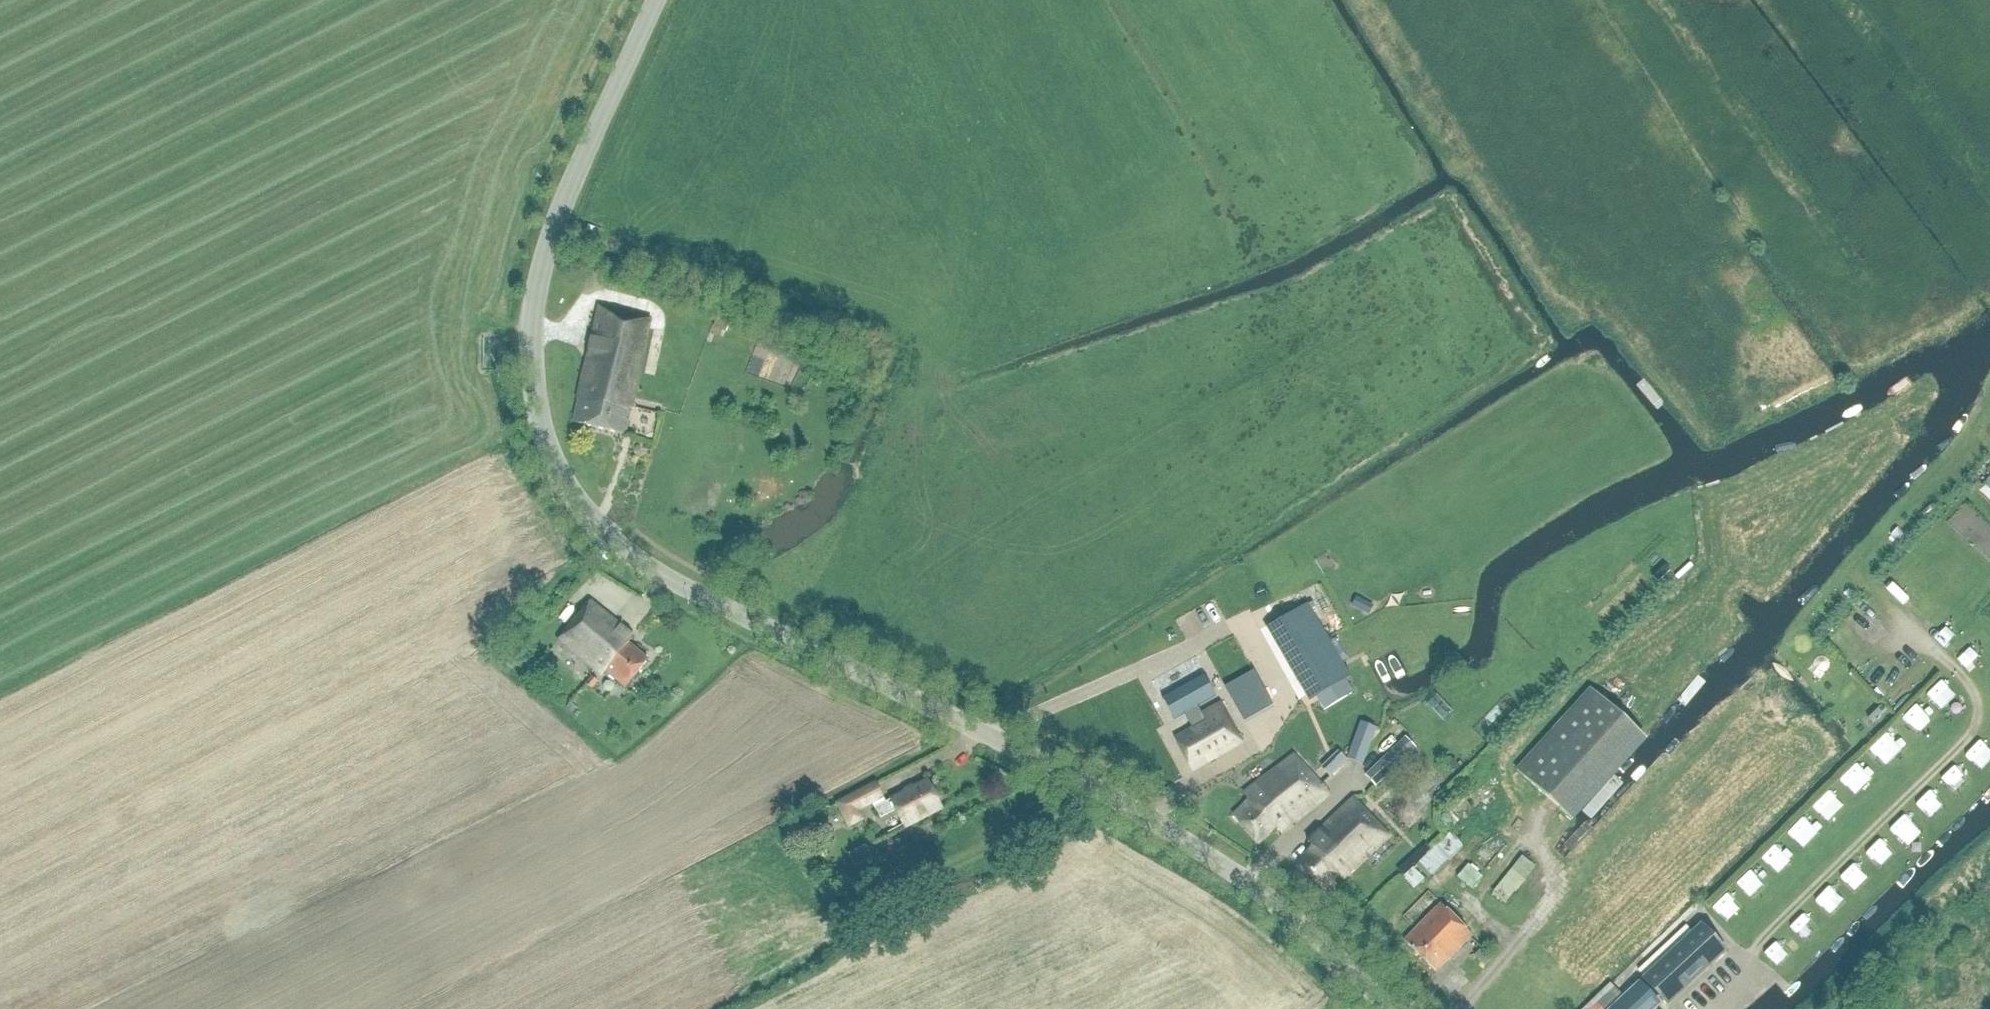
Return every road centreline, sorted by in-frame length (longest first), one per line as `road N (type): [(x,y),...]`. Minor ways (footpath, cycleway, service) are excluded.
road 1 (unclassified): [(1388,1008),(1296,919),(1136,809),(684,585),(589,516),(541,427),(533,301),(563,200),(653,0)]
road 2 (track): [(1911,631),(1978,696),(1980,722),(1744,957)]

